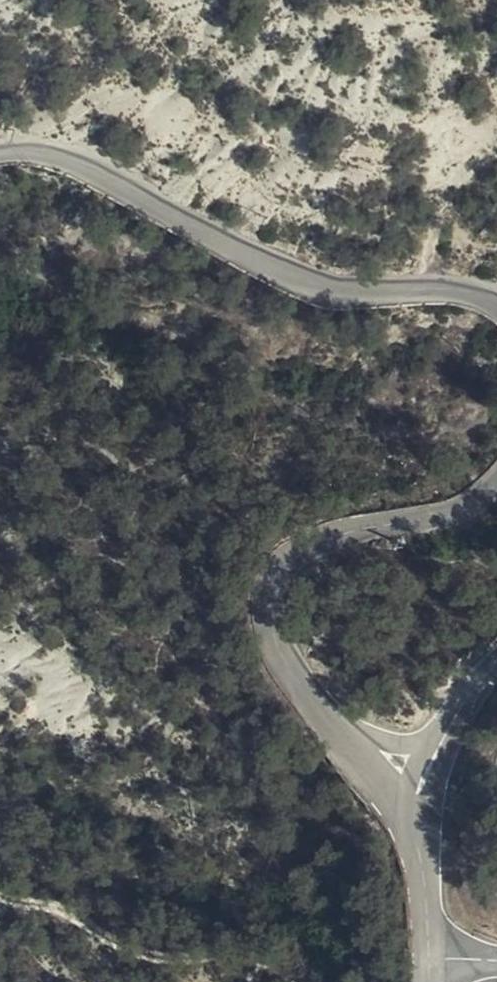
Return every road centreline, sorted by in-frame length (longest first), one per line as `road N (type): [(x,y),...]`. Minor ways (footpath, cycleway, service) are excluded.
road 1 (tertiary): [(0,155),(46,157),(97,173),(317,287),(438,289),(496,308)]
road 2 (tertiary): [(496,485),(444,516),(360,529),(299,552),(272,595),(280,649),(320,715),(425,773)]
road 3 (track): [(303,981),(269,965),(153,968),(62,920),(0,899)]
road 4 (tertiary): [(428,961),(419,804),(425,773)]
road 5 (tertiary): [(425,773),(442,732),(496,669)]

